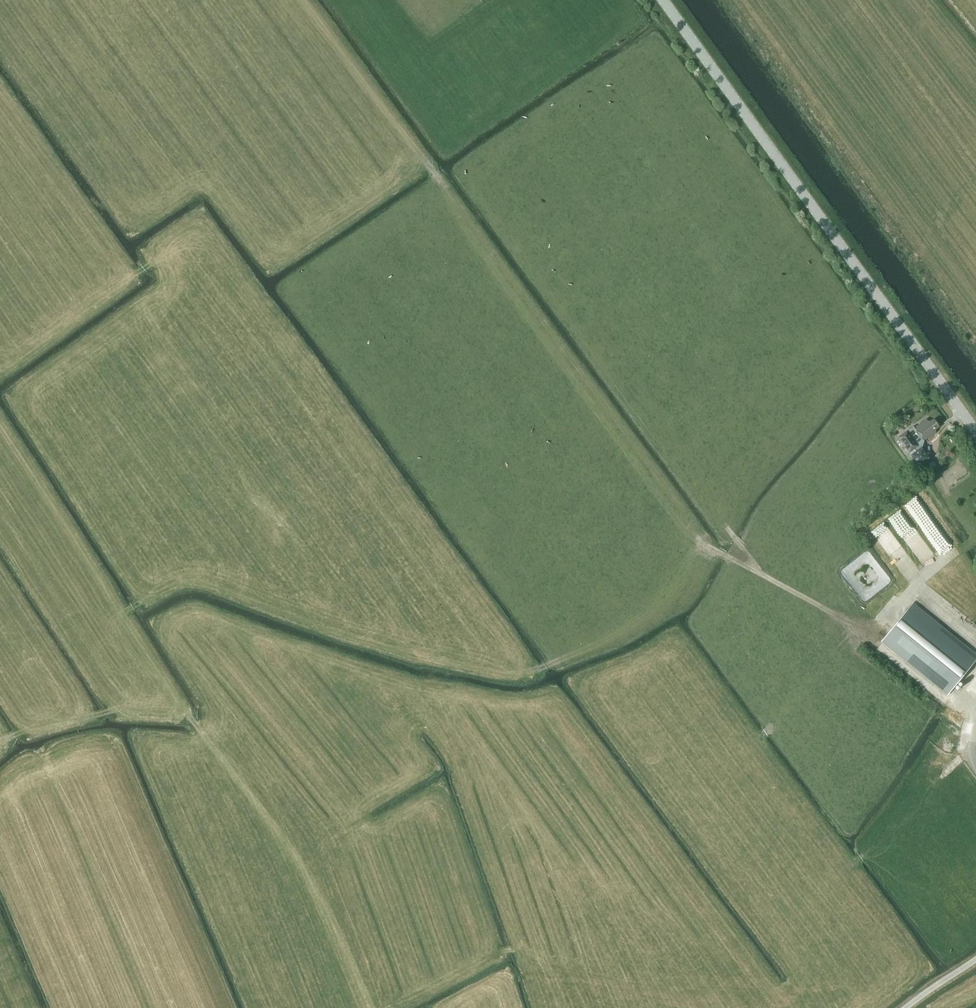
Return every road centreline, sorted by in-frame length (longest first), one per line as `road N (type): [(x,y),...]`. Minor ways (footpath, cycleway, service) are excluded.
road 1 (tertiary): [(975,434),(663,0)]
road 2 (track): [(974,716),(863,631),(704,544)]

